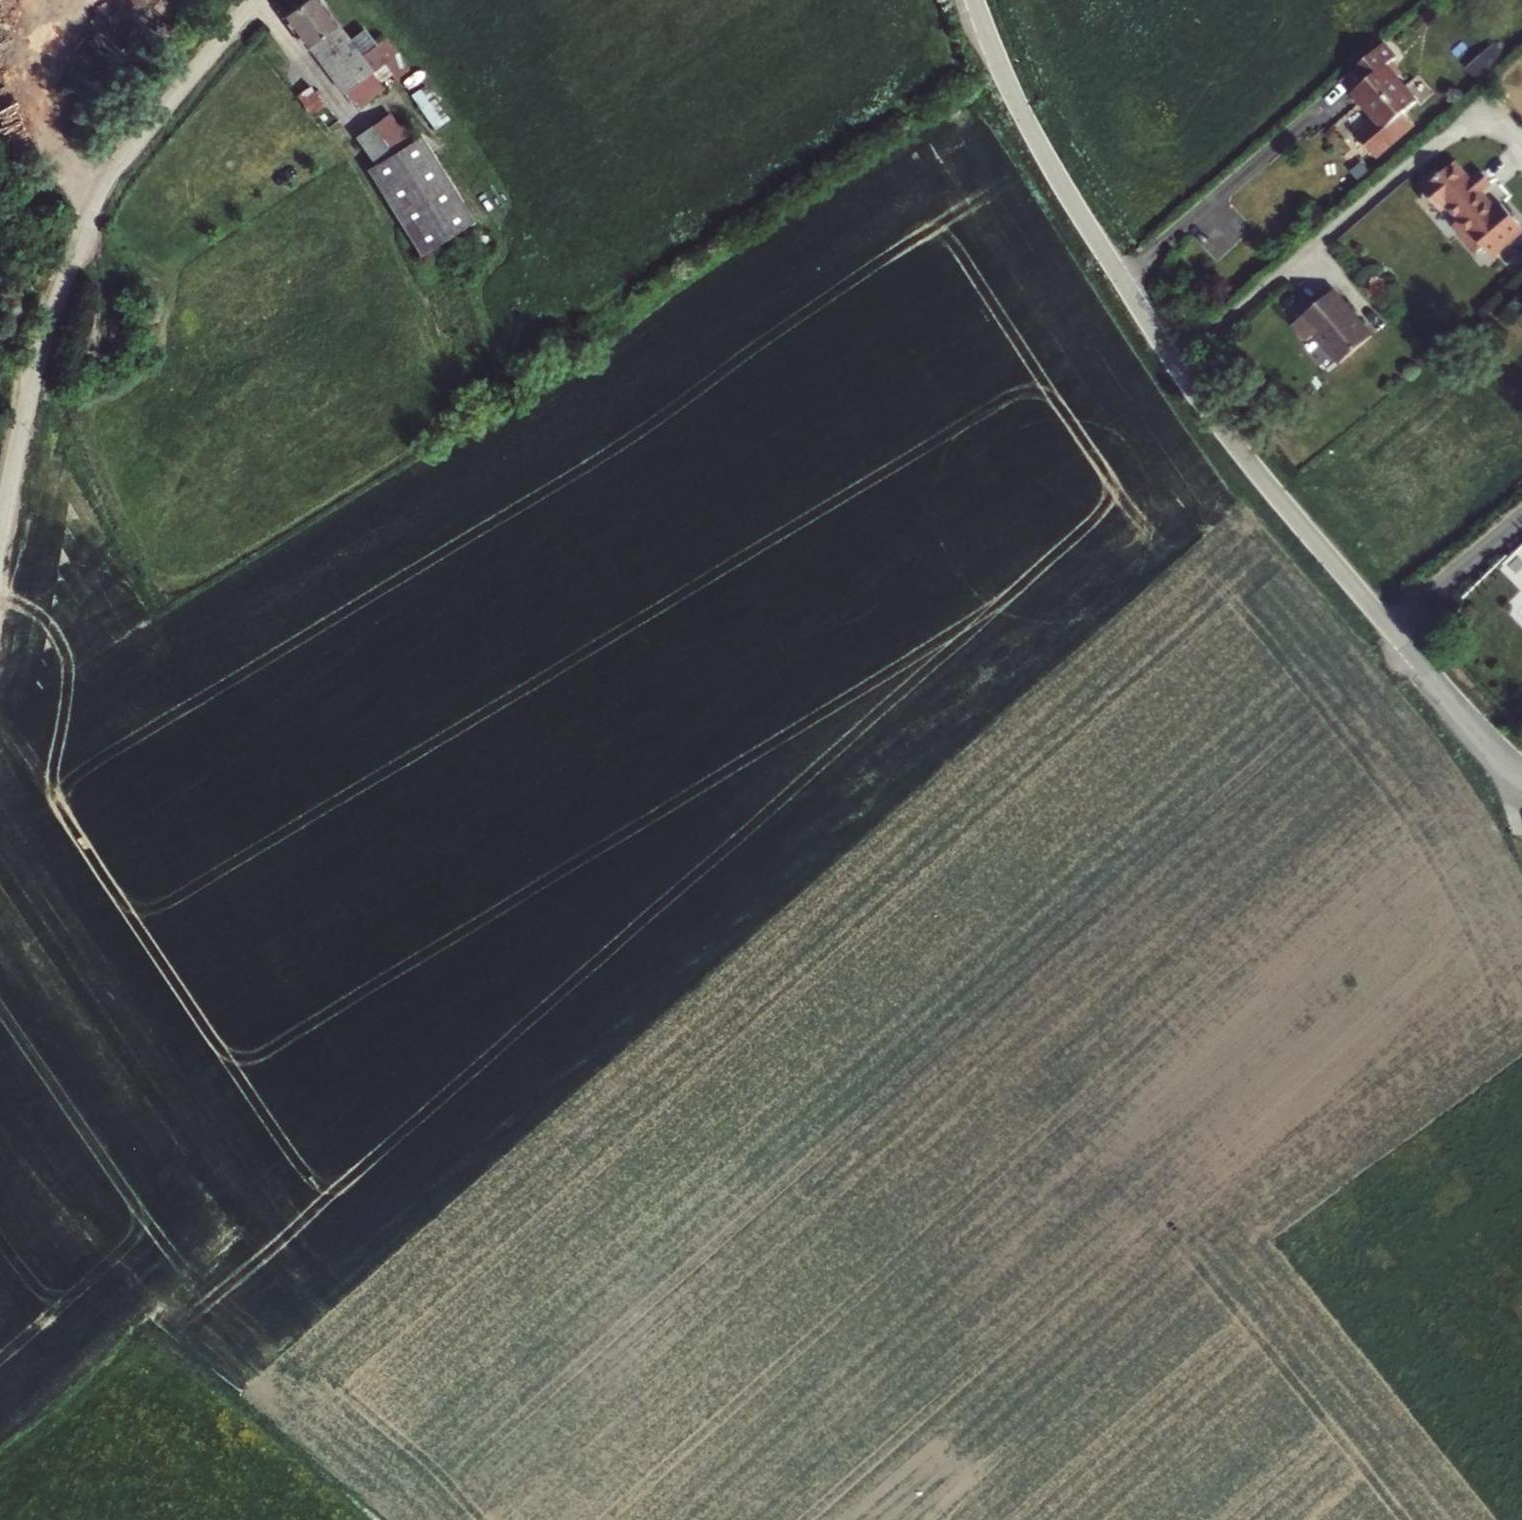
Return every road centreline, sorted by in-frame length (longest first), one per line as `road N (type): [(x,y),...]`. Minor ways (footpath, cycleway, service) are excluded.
road 1 (unclassified): [(1521,771),(1481,734),(1207,409),(1033,136),(976,0)]
road 2 (unclassified): [(0,530),(42,343),(98,196),(255,0)]
road 3 (track): [(105,183),(72,157),(38,82),(33,21),(49,0)]

